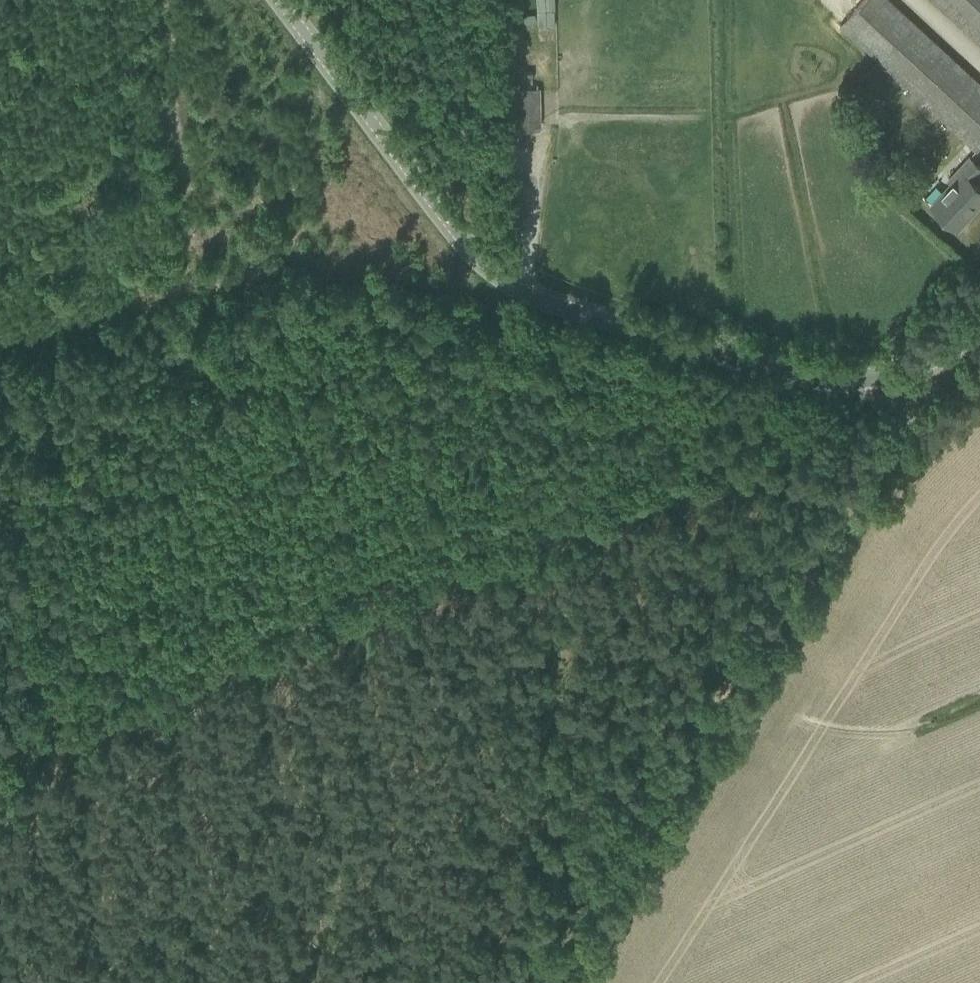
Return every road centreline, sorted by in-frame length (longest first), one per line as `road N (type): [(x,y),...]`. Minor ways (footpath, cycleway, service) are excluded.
road 1 (unclassified): [(284,0),(434,214),(488,271),(530,293),(896,367),(935,367),(979,337)]
road 2 (track): [(935,367),(744,688),(544,982)]

